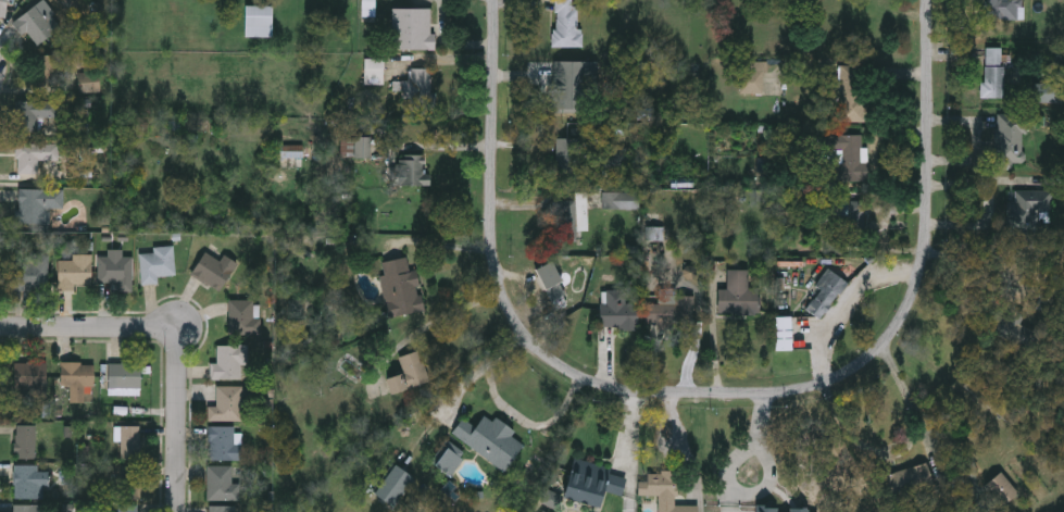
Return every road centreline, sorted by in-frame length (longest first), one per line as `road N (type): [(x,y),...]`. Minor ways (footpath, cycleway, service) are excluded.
road 1 (residential): [(496,0),(493,275),(510,316),(537,348),(610,387),(713,392),(808,390),(872,354)]
road 2 (residential): [(938,0),(924,273),(900,326),(872,354)]
road 3 (residential): [(178,340),(153,328),(0,327)]
road 4 (residential): [(178,340),(177,511)]

